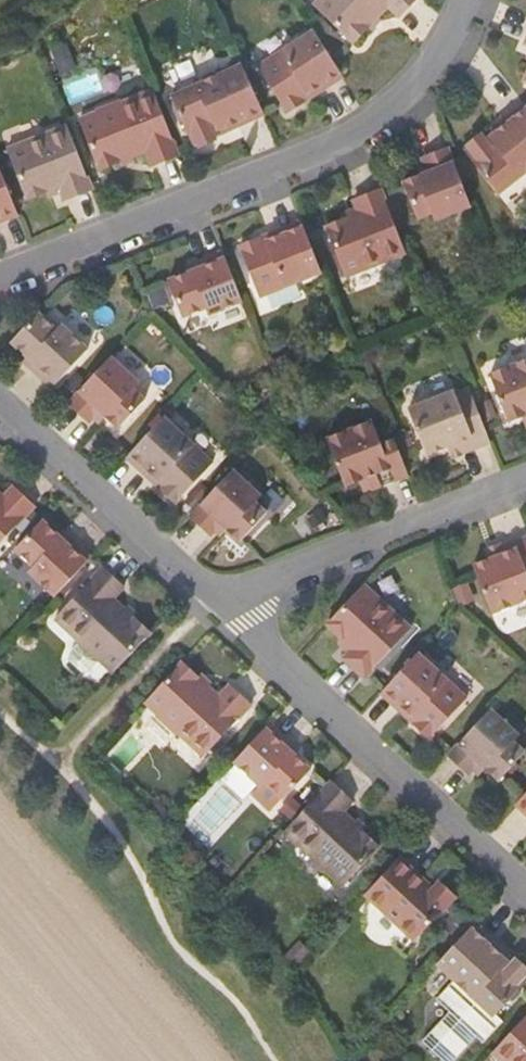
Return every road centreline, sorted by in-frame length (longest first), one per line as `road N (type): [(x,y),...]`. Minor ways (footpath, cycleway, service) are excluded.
road 1 (residential): [(0,283),(359,124),(442,50),(457,0)]
road 2 (track): [(0,713),(108,822),(171,940),(240,1007),(274,1060)]
road 3 (residential): [(525,904),(234,615)]
road 4 (residential): [(525,473),(276,570),(234,615)]
road 5 (residential): [(234,615),(0,394)]

